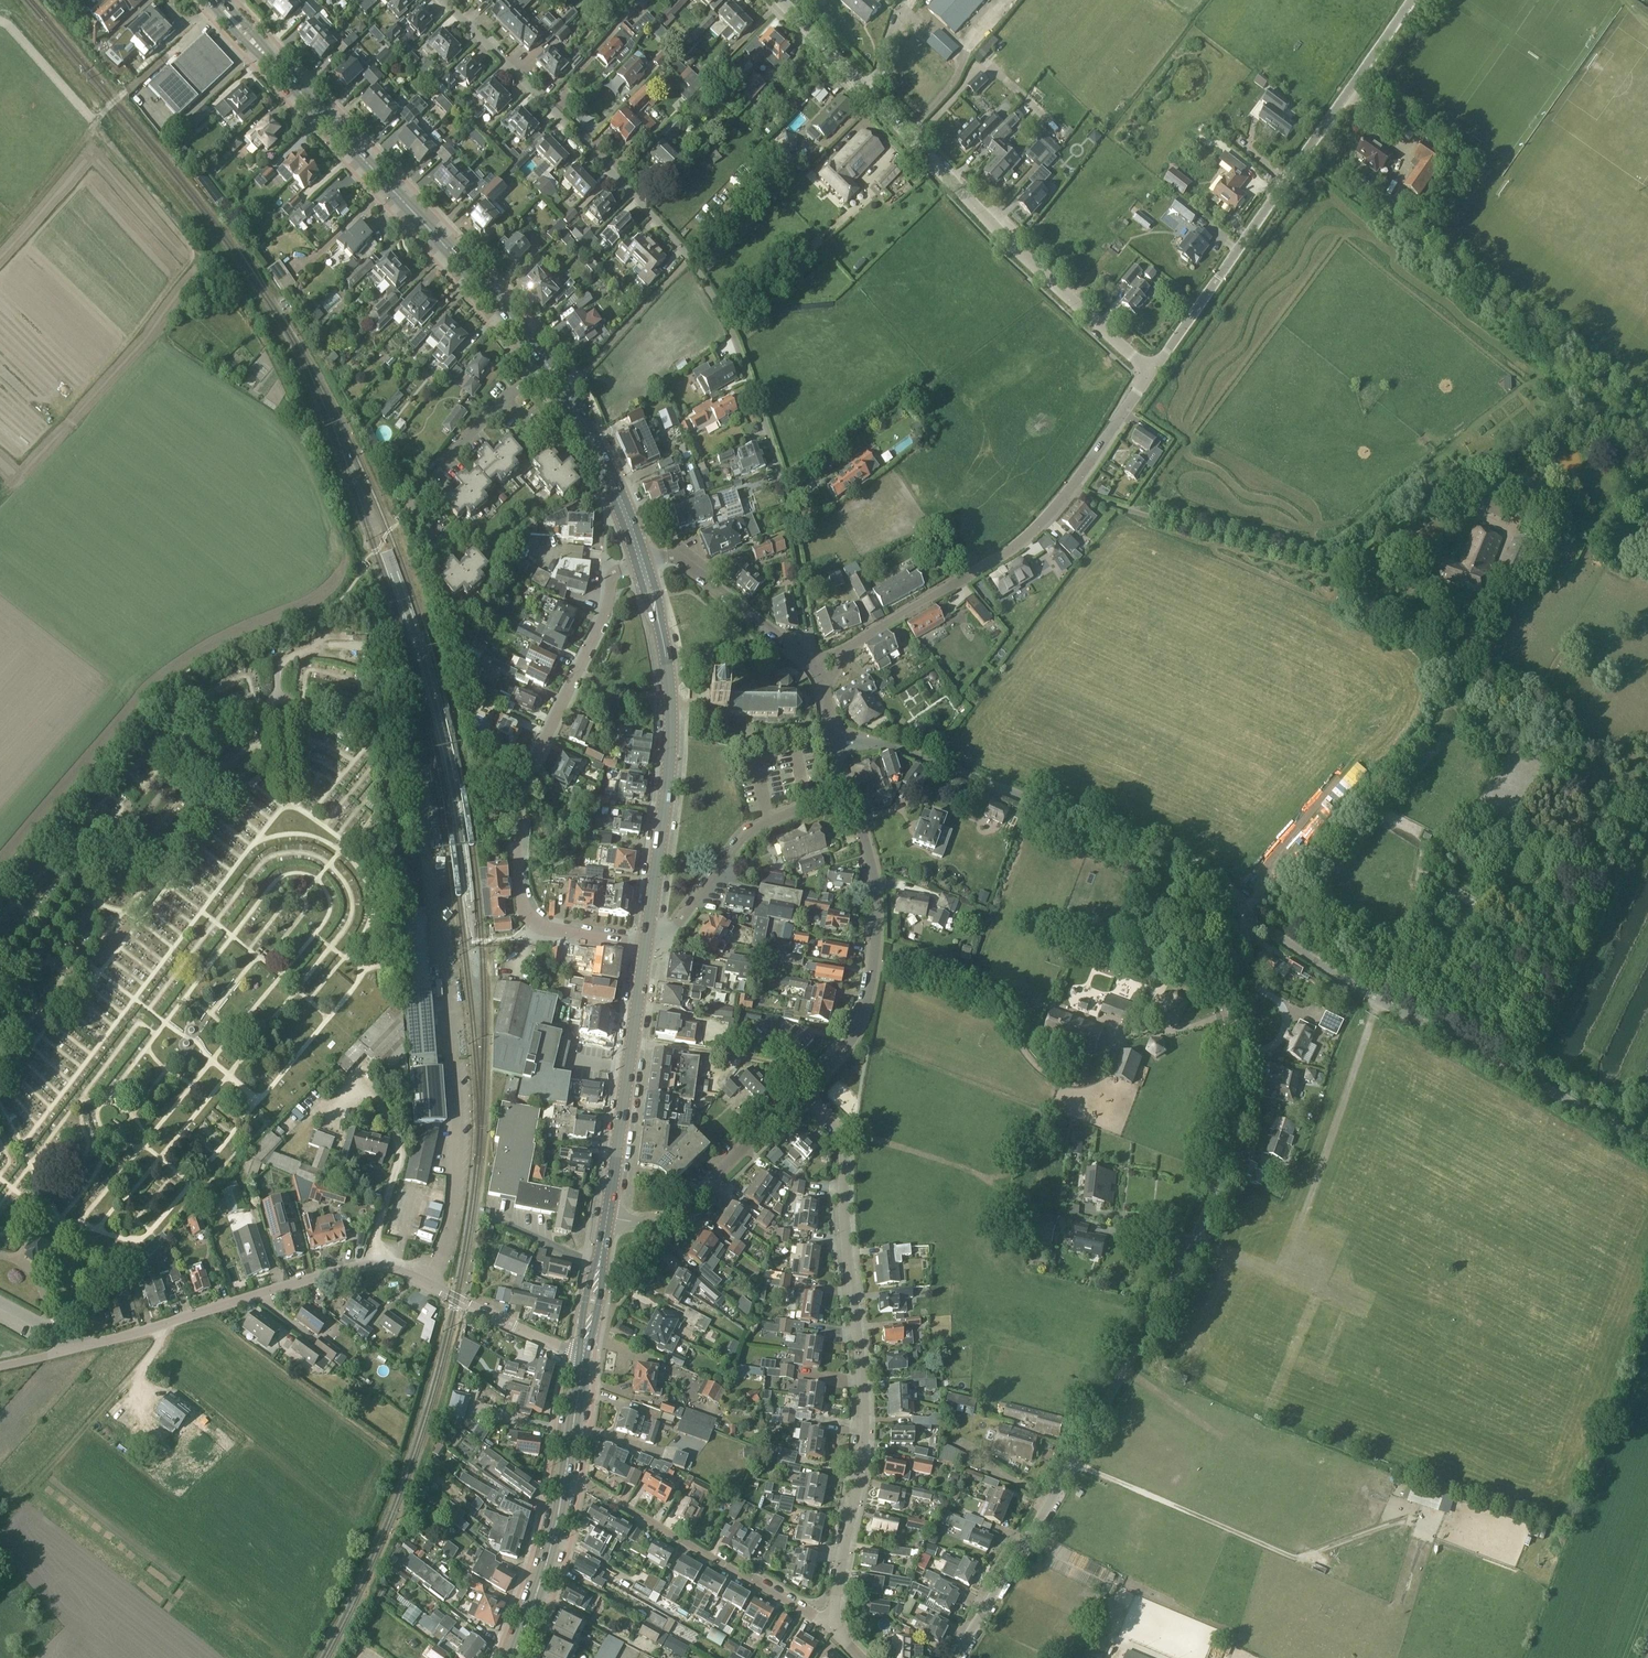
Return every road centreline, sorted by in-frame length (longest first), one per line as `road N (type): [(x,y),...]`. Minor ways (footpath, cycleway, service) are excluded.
road 1 (residential): [(954,1657),(1063,1479),(1197,1224),(1232,1141),(1238,1097),(1232,996),(1246,917)]
road 2 (residential): [(830,1627),(865,1408),(843,1236),(842,1137),(801,1093)]
road 3 (residential): [(74,1348),(362,1267),(388,1268),(583,1357)]
road 4 (residential): [(1151,370),(1078,306),(779,0)]
road 5 (residential): [(641,561),(615,573),(605,615),(523,790),(517,847),(524,911),(537,925),(646,945)]
road 6 (secondary): [(544,360),(218,3)]
road 7 (unclassified): [(1647,1149),(1246,917)]
road 8 (unclassified): [(1246,917),(1213,863),(858,740),(837,743)]
road 9 (unclassified): [(1151,370),(1415,0)]
road 10 (residential): [(815,662),(777,457),(719,305),(688,258)]
road 11 (secondary): [(646,945),(671,704),(641,561)]
road 12 (residential): [(688,258),(444,0)]
road 13 (residential): [(801,1093),(852,1039),(871,979),(874,892),(846,788)]
road 14 (residential): [(565,1478),(830,1627)]
road 15 (residential): [(850,645),(999,556),(1076,483)]
road 16 (secondary): [(606,1219),(646,945)]
road 17 (residential): [(646,945),(673,929),(748,832),(846,788)]
road 18 (residential): [(801,1093),(676,1214),(652,1223),(606,1219)]
road 19 (residential): [(815,662),(683,563),(670,556),(641,561)]
road 20 (secondary): [(641,561),(616,491),(561,386)]
road 21 (residential): [(414,497),(544,360)]
road 22 (track): [(818,1074),(632,1042)]
road 23 (secondary): [(512,1657),(565,1478)]
road 24 (residential): [(561,386),(688,258)]
road 25 (track): [(0,241),(96,123)]
road 26 (track): [(0,19),(96,123)]
road 27 (secondary): [(583,1357),(606,1219)]
road 28 (unclassified): [(1076,483),(1151,370)]
road 29 (secondary): [(565,1478),(583,1357)]

